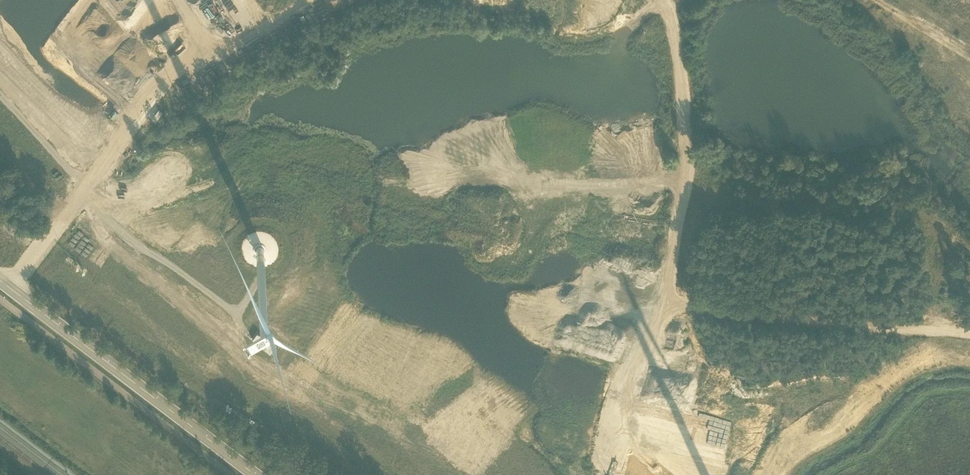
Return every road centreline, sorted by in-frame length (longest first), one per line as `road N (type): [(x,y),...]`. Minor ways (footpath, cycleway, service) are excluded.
road 1 (track): [(623,373),(663,303),(969,332)]
road 2 (tertiary): [(0,282),(254,474)]
road 3 (track): [(663,303),(681,135),(673,0)]

